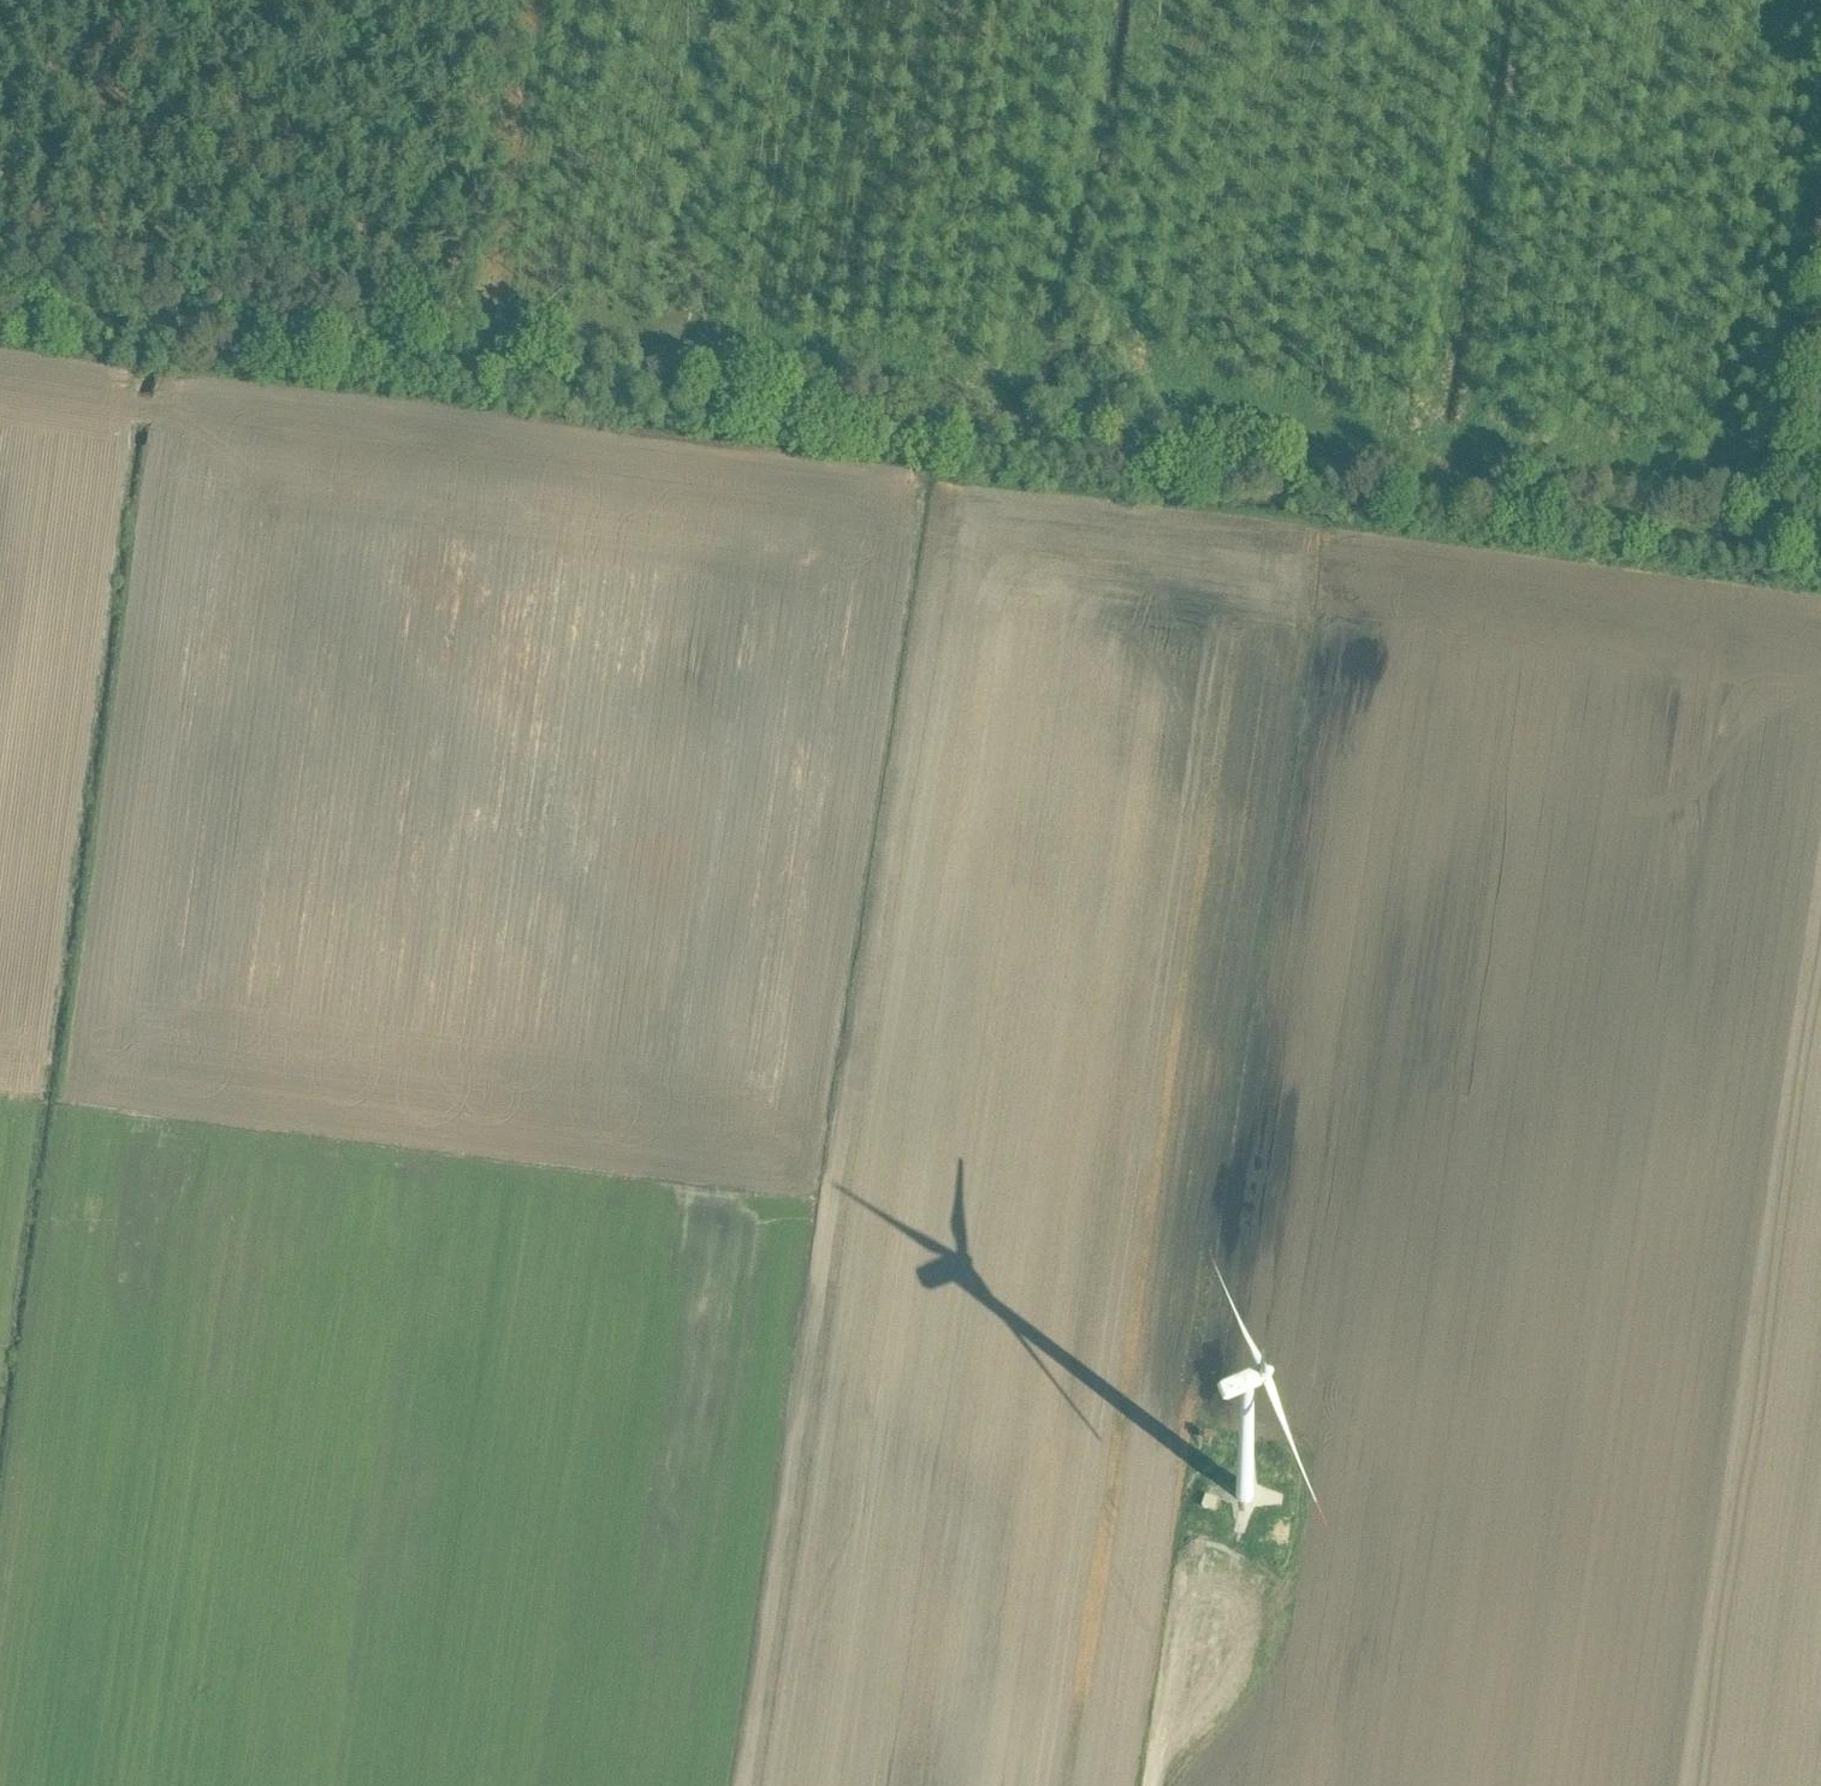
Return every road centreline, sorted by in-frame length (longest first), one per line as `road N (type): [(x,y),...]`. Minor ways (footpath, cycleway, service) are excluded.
road 1 (track): [(0,301),(1428,490),(1820,551)]
road 2 (track): [(1157,1785),(1178,1653)]

